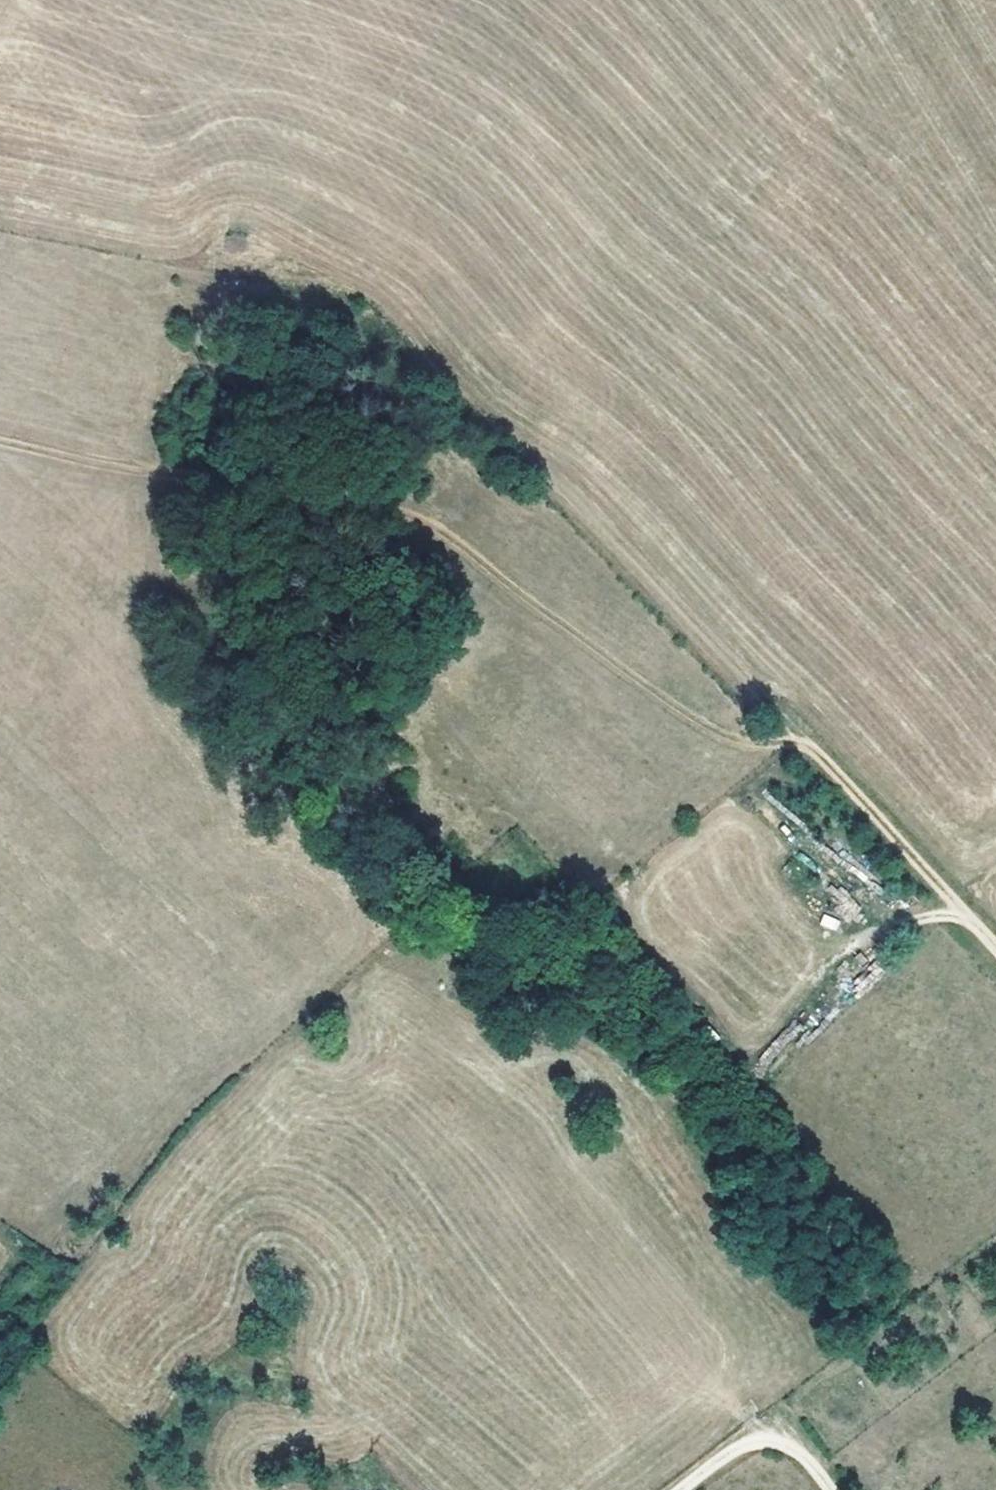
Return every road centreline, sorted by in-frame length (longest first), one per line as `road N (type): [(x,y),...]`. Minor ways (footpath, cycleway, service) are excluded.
road 1 (track): [(995,951),(507,439)]
road 2 (track): [(681,1489),(716,1463),(770,1447),(808,1461),(835,1489)]

